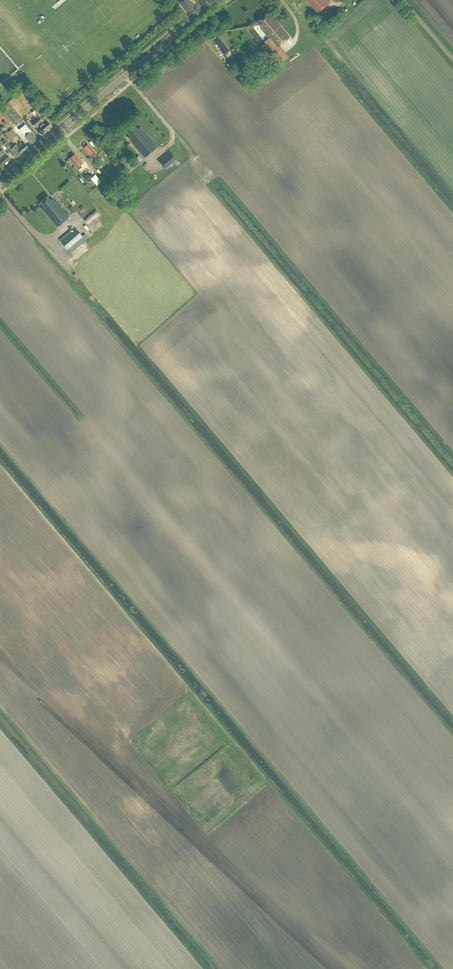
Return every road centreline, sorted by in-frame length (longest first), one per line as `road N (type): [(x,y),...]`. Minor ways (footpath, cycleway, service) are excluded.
road 1 (tertiary): [(0,181),(213,0)]

